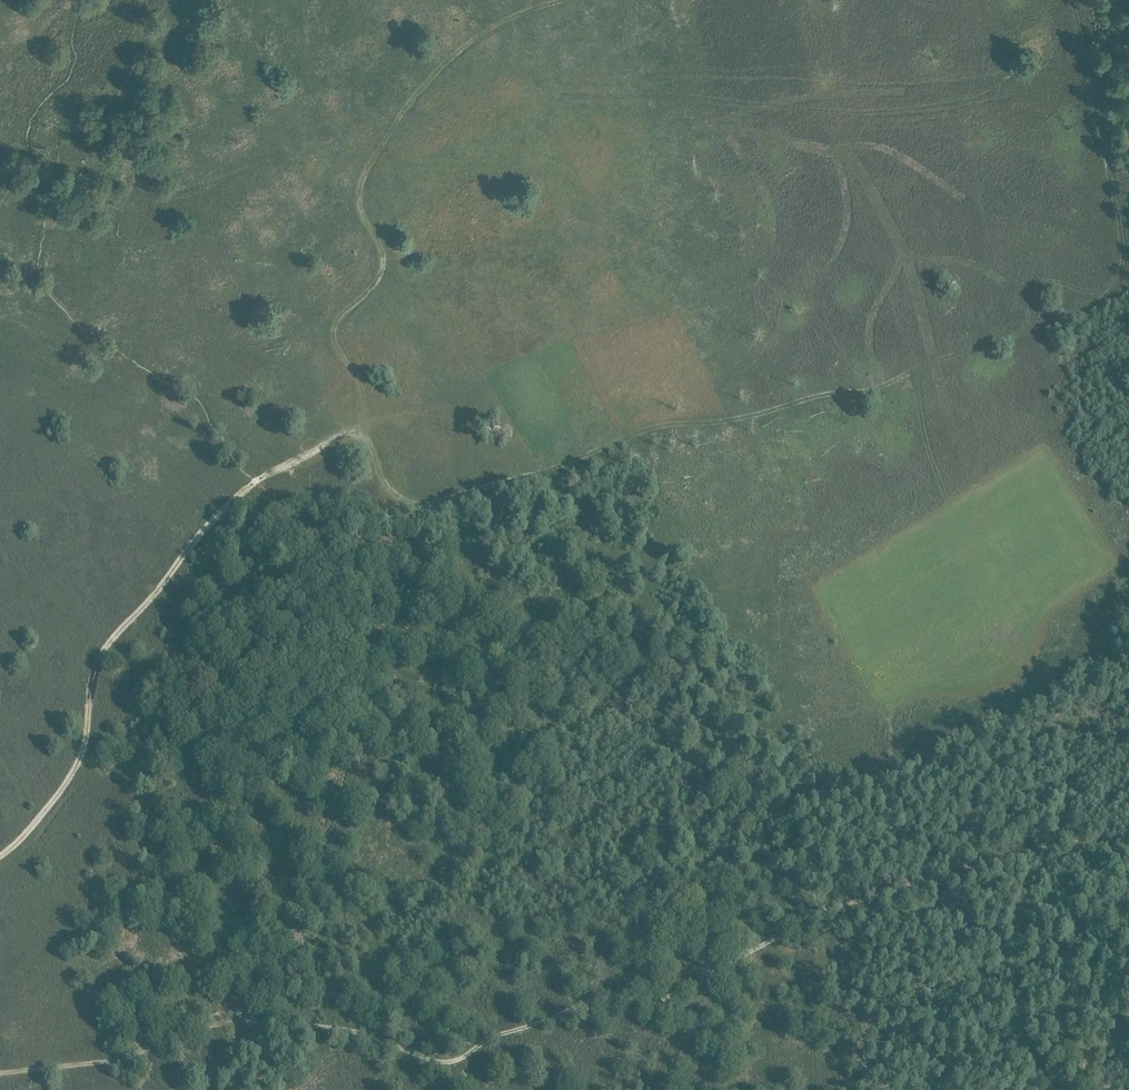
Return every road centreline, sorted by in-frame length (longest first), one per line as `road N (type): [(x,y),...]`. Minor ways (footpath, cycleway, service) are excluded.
road 1 (track): [(360,429),(378,473),(375,513),(515,480),(664,426),(873,391),(1101,300),(1119,278),(1123,233),(1073,0)]
road 2 (track): [(0,856),(72,774),(103,653),(203,530),(256,482),(313,459),(360,429),(365,388),(333,330),(378,275),(380,252),(360,194),(399,118),(485,32),(562,0)]

